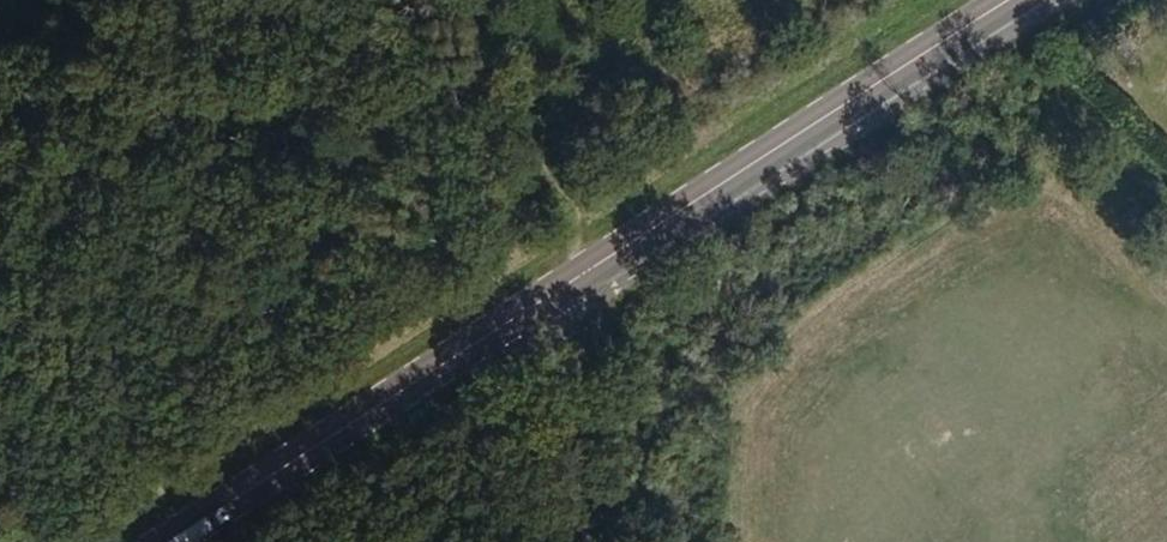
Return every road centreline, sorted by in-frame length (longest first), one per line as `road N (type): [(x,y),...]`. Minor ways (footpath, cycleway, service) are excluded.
road 1 (primary): [(548,297),(1008,0)]
road 2 (primary): [(167,541),(548,297)]
road 3 (track): [(516,0),(569,211),(571,280)]
road 4 (tertiary): [(572,541),(548,297)]

